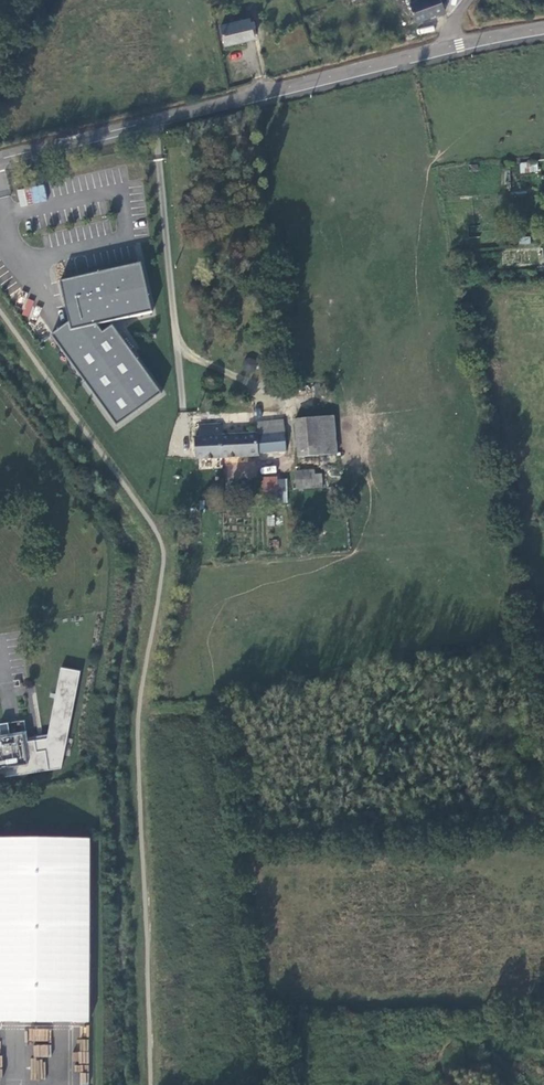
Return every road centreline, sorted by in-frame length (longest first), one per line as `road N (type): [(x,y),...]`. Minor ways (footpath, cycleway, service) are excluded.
road 1 (tertiary): [(443,48),(0,157)]

